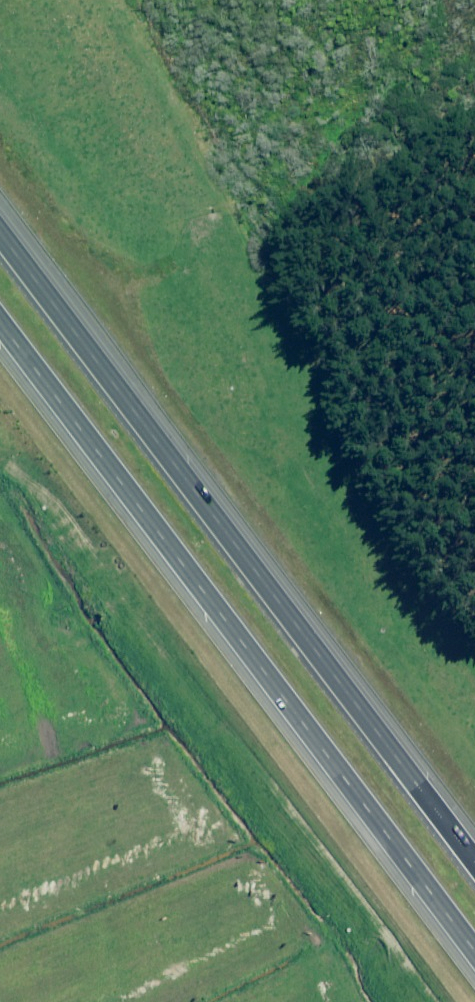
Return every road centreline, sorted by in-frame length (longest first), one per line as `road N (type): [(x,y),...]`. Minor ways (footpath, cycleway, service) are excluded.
road 1 (motorway): [(474,957),(0,324)]
road 2 (motorway): [(0,235),(474,861)]

